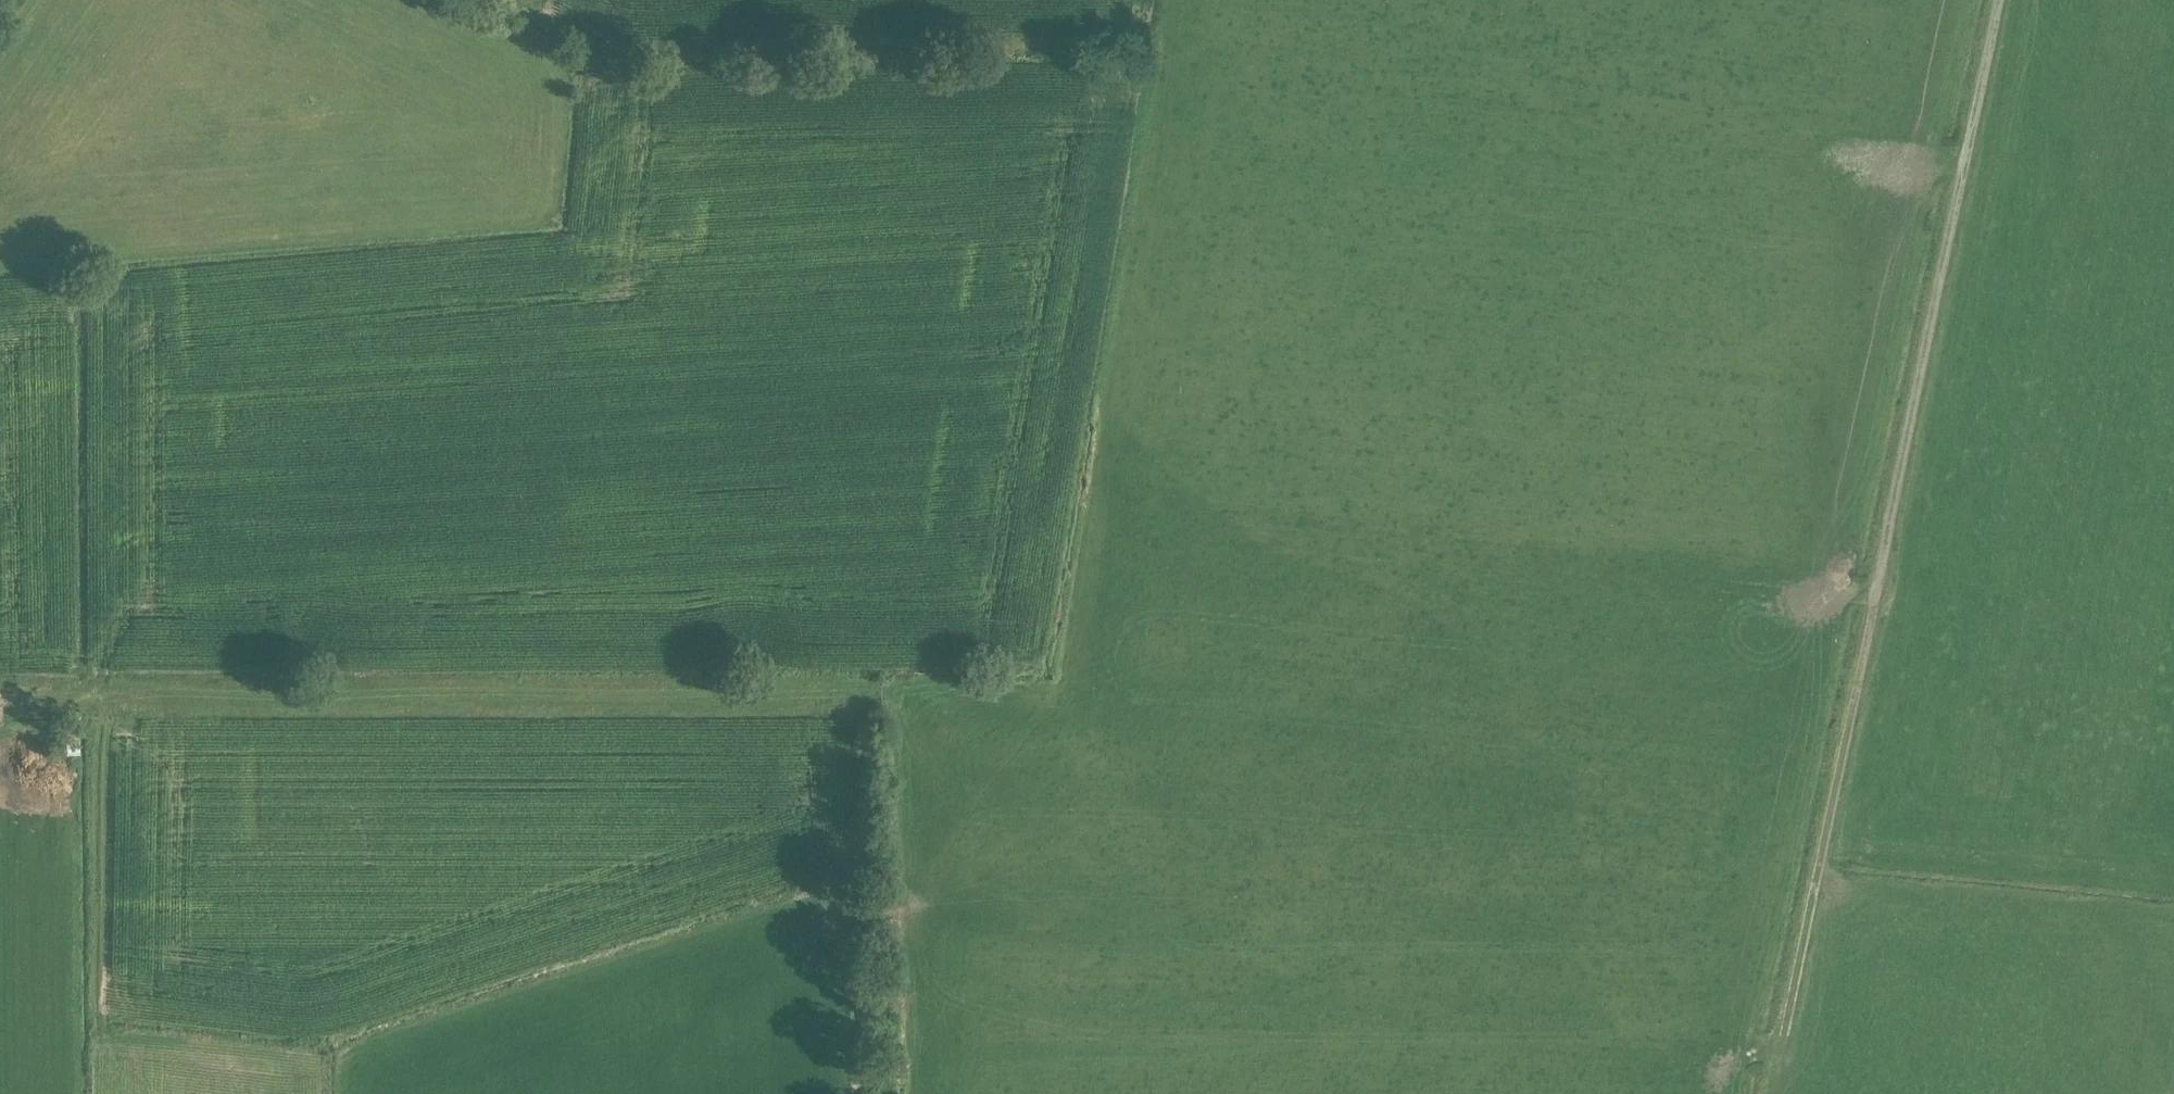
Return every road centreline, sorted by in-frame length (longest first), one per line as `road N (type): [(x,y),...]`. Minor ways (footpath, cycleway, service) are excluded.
road 1 (track): [(2002,0),(1785,1034)]
road 2 (track): [(0,695),(878,691)]

